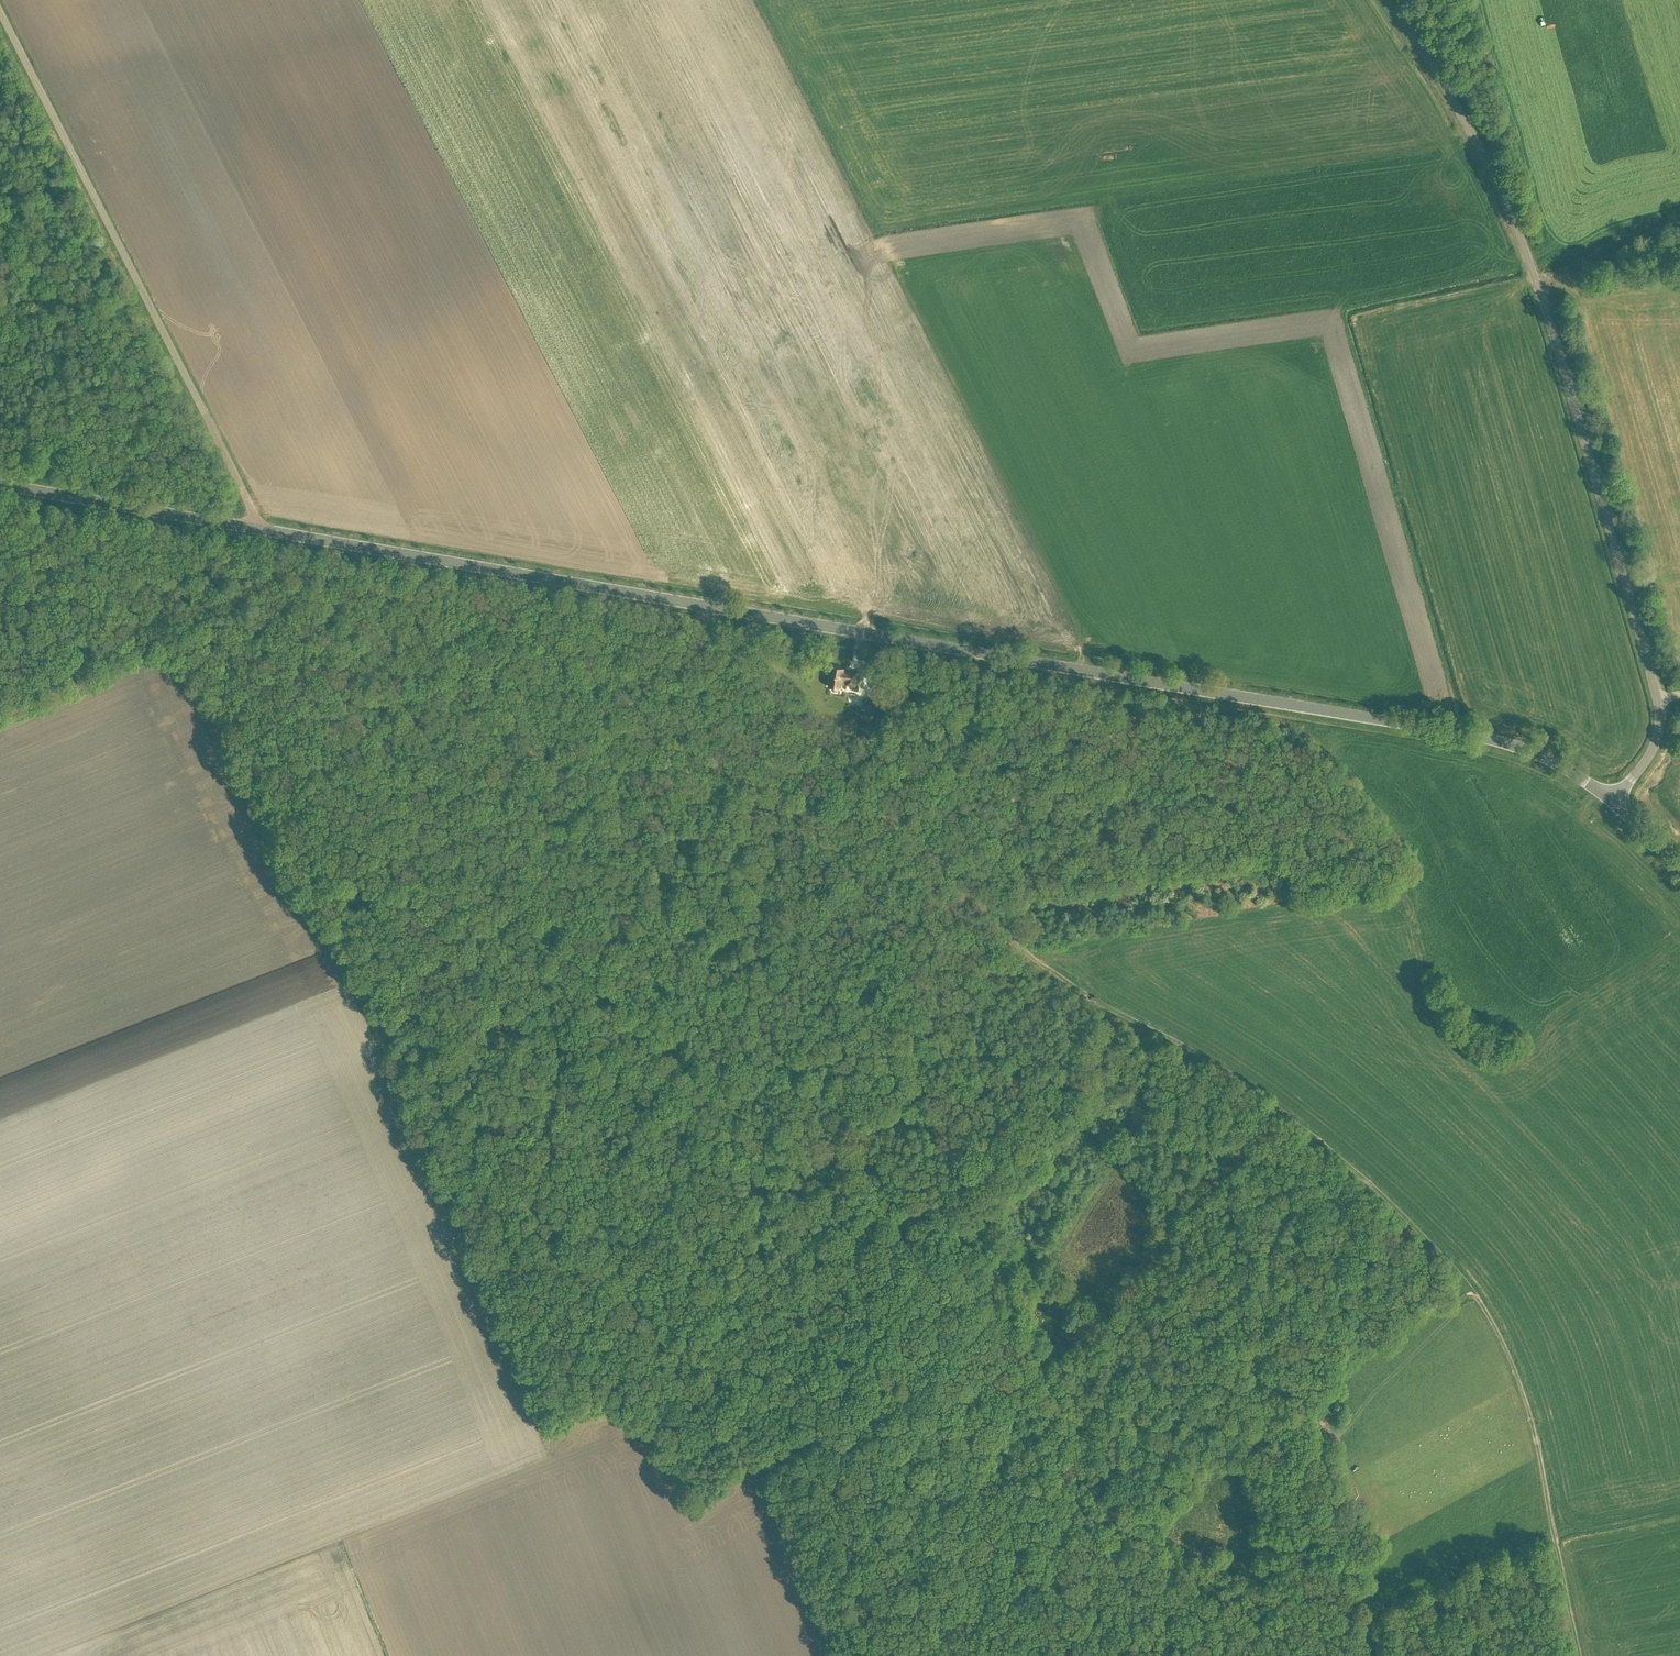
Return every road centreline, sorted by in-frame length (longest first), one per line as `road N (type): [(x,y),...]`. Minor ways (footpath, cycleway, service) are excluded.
road 1 (track): [(1580,1655),(1533,1425),(1480,1299),(1405,1217),(1243,1081),(1035,956),(714,631),(711,606)]
road 2 (tertiary): [(1614,800),(1542,755),(1488,738),(255,528)]
road 3 (unclassified): [(1614,800),(1659,734),(1654,685),(1530,260),(1452,97),(1390,0)]
road 4 (unclassified): [(0,11),(254,512),(255,528)]
road 5 (tertiary): [(255,528),(0,484)]
road 6 (track): [(338,541),(330,561),(279,605),(253,647)]

